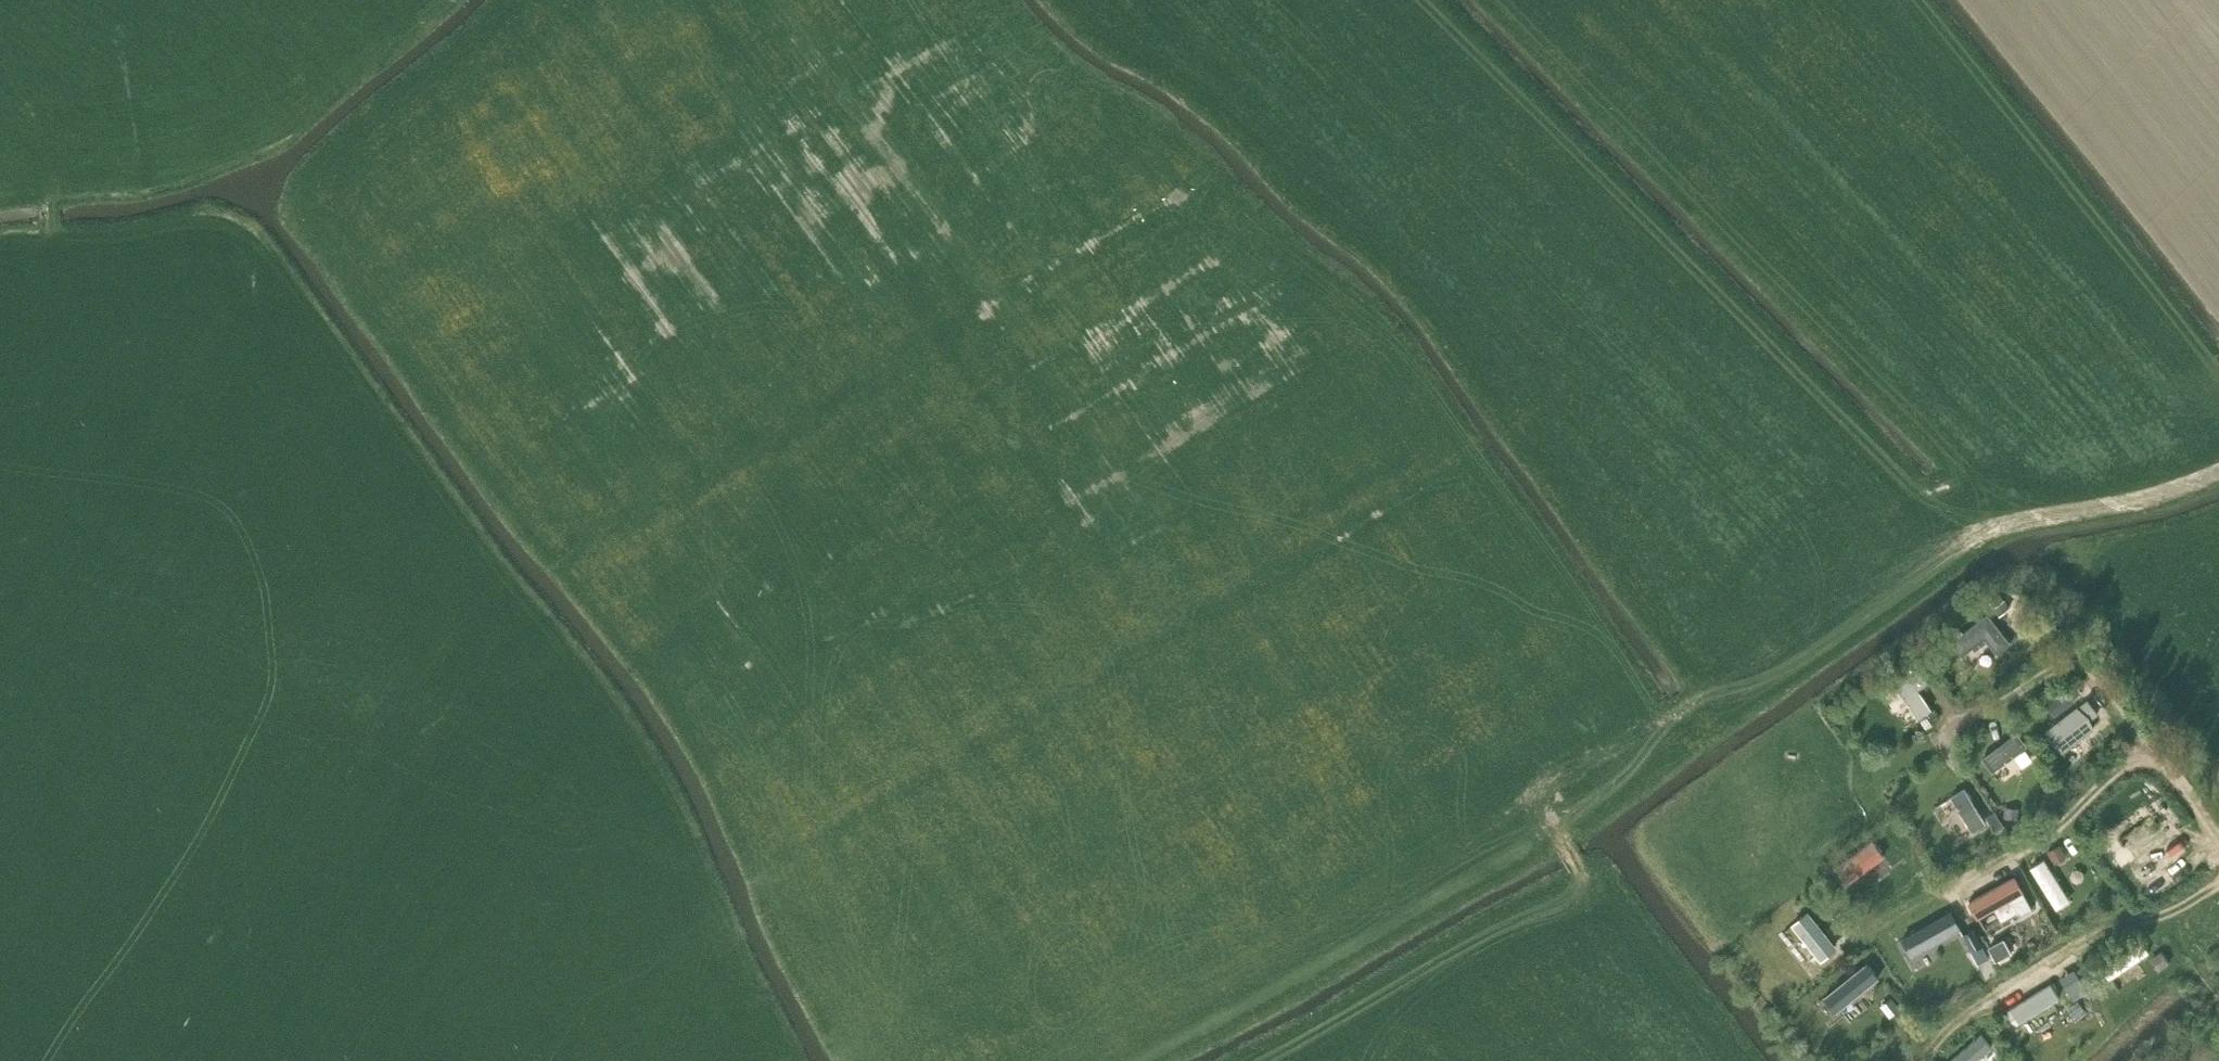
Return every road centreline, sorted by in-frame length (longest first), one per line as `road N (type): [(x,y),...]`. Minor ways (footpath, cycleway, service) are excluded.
road 1 (track): [(2081,655),(2218,840)]

